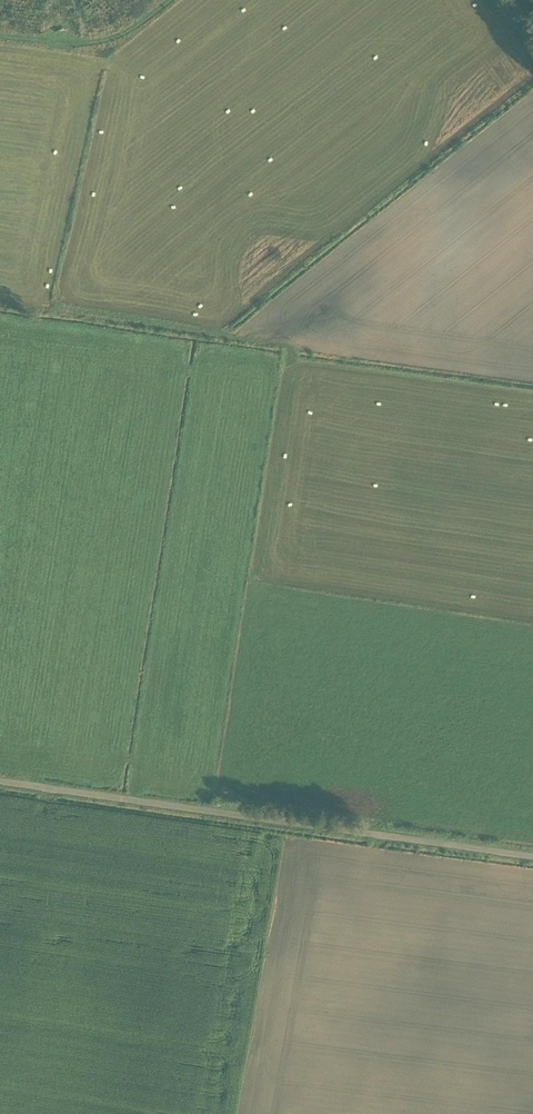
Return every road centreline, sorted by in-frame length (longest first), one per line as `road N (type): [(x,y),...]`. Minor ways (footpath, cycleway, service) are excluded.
road 1 (unclassified): [(532,853),(0,775)]
road 2 (track): [(0,34),(107,39),(170,0)]

